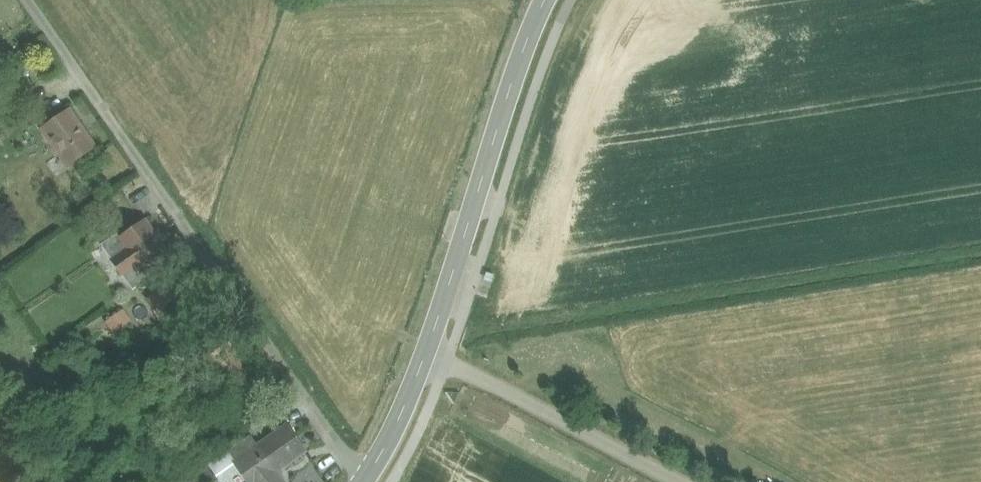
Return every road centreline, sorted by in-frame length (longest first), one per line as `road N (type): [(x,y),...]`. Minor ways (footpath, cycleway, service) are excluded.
road 1 (unclassified): [(364,481),(26,0)]
road 2 (tertiary): [(365,481),(427,353),(544,0)]

